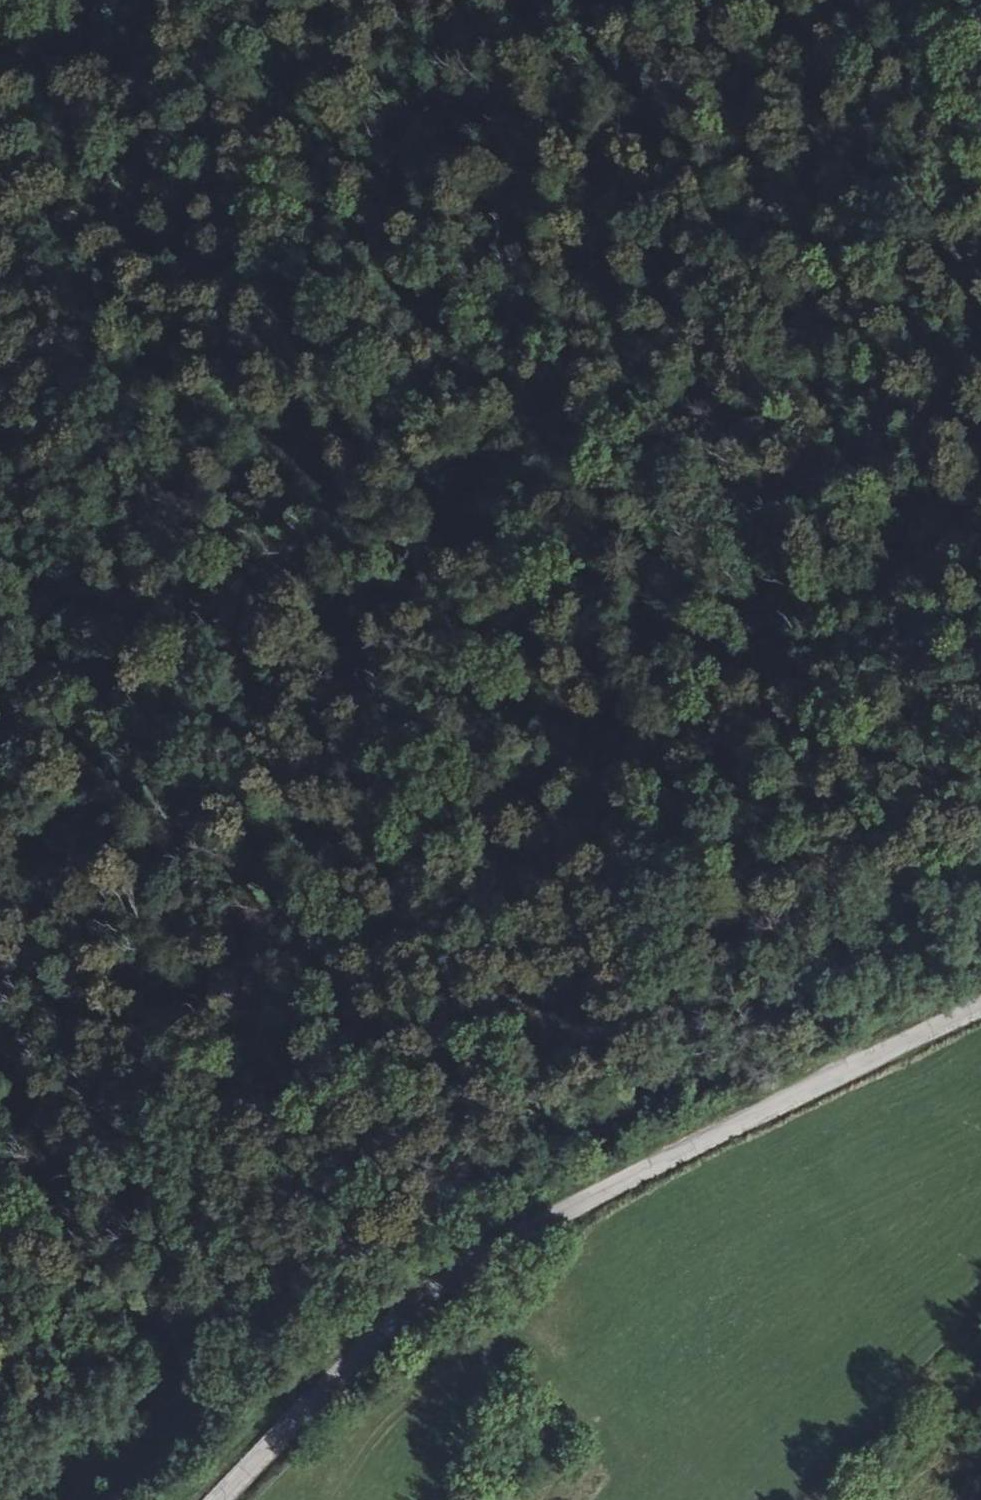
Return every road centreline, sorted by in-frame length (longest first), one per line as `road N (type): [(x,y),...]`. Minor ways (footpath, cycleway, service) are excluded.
road 1 (tertiary): [(217,1499),(305,1405),(447,1282),(618,1176),(980,1003)]
road 2 (track): [(0,80),(61,84),(150,59),(184,17),(211,0)]
road 3 (track): [(880,1050),(914,1008),(980,960)]

